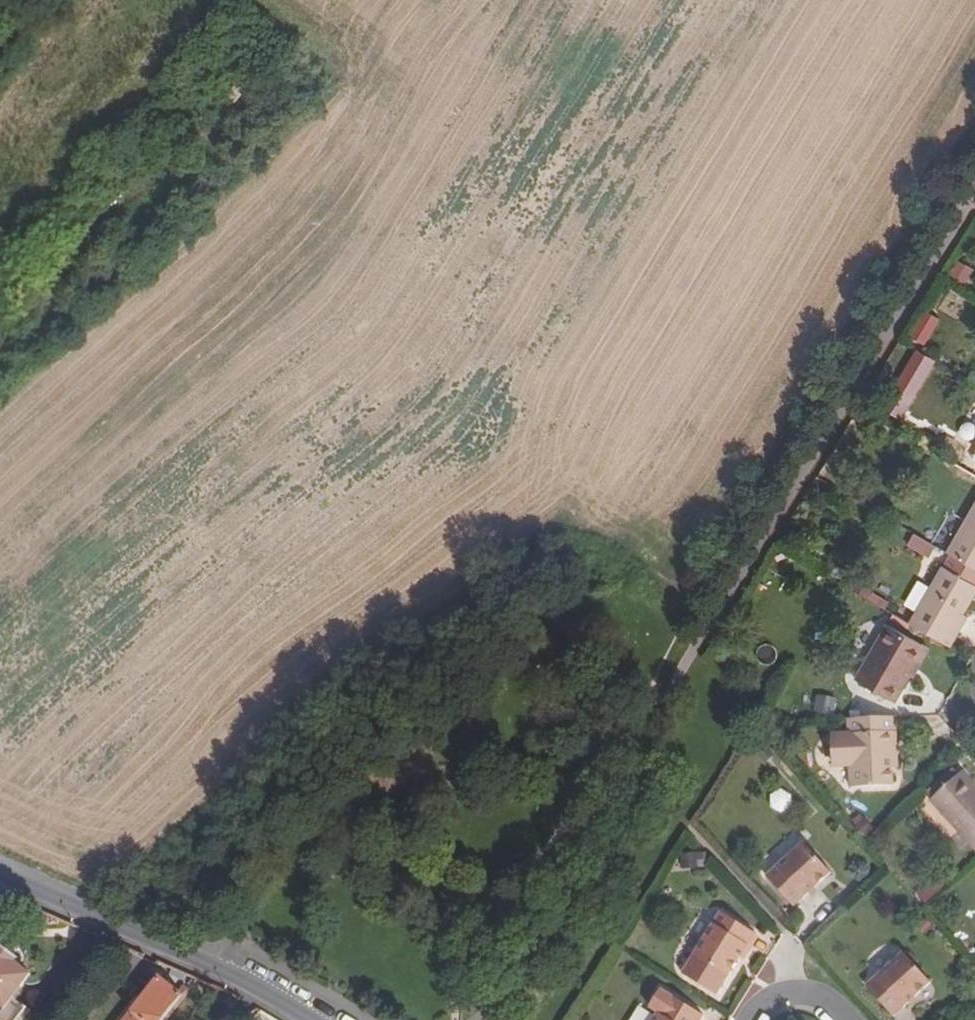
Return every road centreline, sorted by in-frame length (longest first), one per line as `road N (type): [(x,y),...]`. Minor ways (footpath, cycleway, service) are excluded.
road 1 (residential): [(304,1019),(0,880)]
road 2 (residential): [(850,1019),(810,993),(783,992),(748,1019)]

